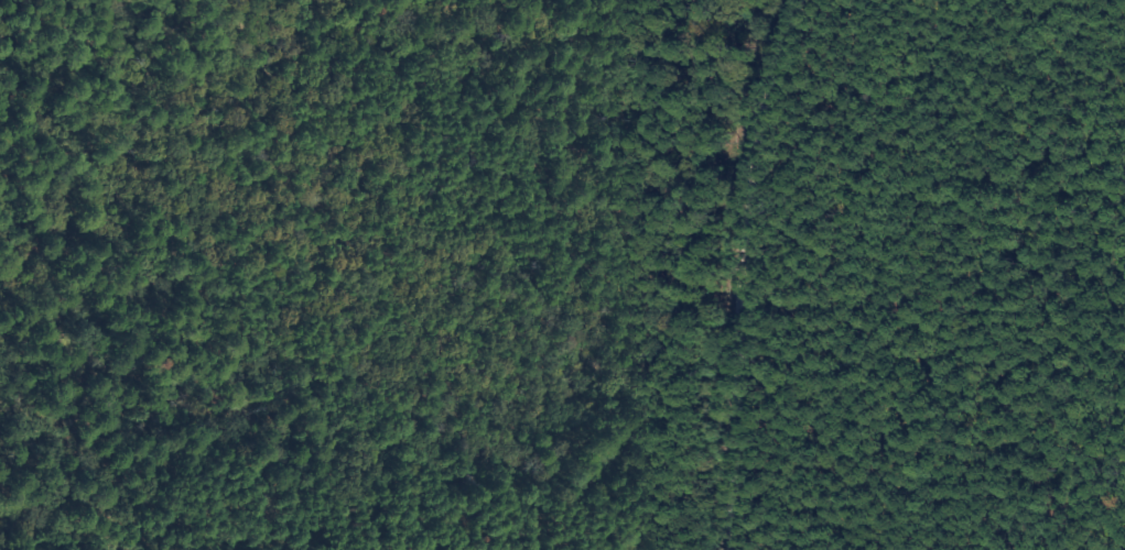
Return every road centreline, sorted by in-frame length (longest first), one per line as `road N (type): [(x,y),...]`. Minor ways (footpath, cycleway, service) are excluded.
road 1 (residential): [(737,549),(739,189),(778,57),(807,0)]

